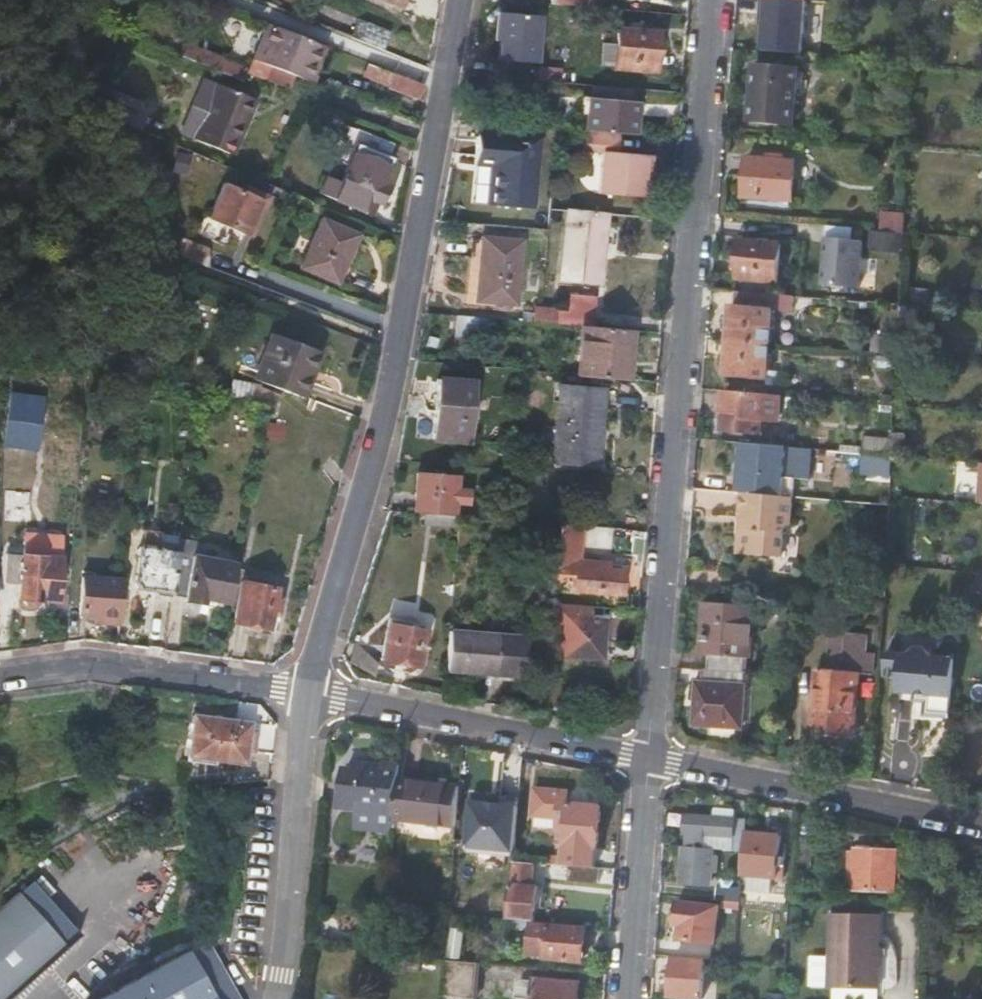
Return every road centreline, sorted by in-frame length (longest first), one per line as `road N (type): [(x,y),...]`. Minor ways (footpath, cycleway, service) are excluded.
road 1 (residential): [(713,0),(647,759)]
road 2 (residential): [(460,0),(398,356),(308,692)]
road 3 (residential): [(647,759),(308,692)]
road 4 (residential): [(981,825),(647,759)]
road 5 (residential): [(308,692),(80,661),(0,672)]
road 6 (residential): [(308,692),(277,998)]
road 7 (residential): [(647,759),(629,998)]

